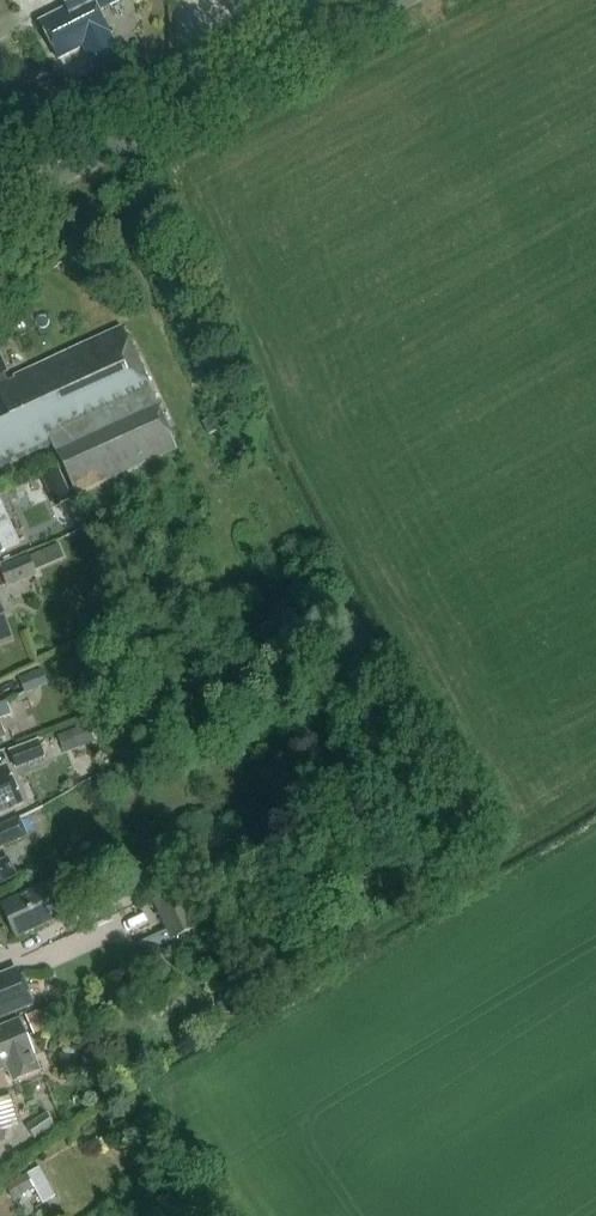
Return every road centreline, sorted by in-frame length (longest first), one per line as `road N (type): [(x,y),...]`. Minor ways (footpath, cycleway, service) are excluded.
road 1 (tertiary): [(0,207),(402,0)]

